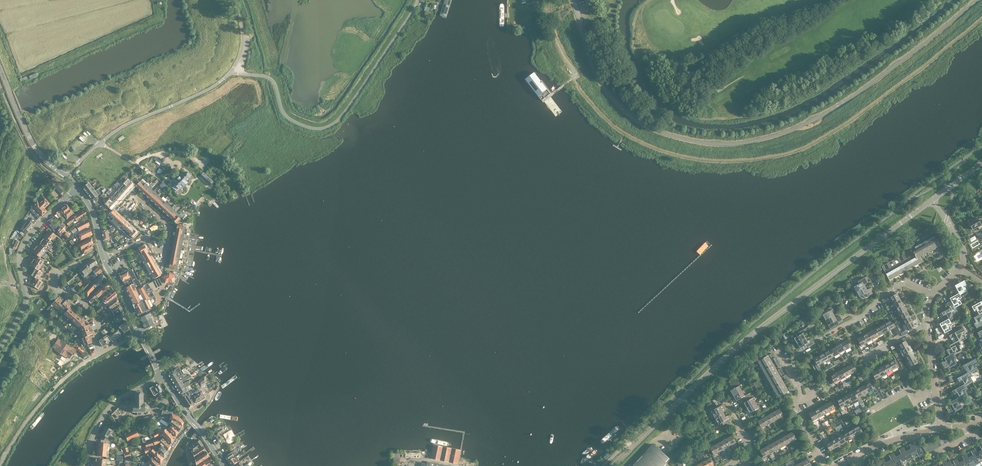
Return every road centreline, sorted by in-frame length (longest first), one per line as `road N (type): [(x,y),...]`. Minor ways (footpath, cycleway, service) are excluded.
road 1 (unclassified): [(977,0),(823,115),(774,136),(721,144),(663,133),(620,106),(594,69),(572,0)]
road 2 (tertiary): [(613,465),(764,325),(933,201)]
road 3 (unclassified): [(231,72),(269,78),(286,116),(326,128),(353,101),(417,0)]
road 4 (tertiary): [(0,352),(26,306),(22,249),(77,189)]
road 5 (residential): [(0,465),(48,395),(100,354)]
road 6 (unclassified): [(100,143),(231,72)]
road 7 (residential): [(149,237),(158,253),(170,227),(135,195),(120,210),(145,231)]
road 8 (tertiary): [(67,176),(32,142),(0,67)]

